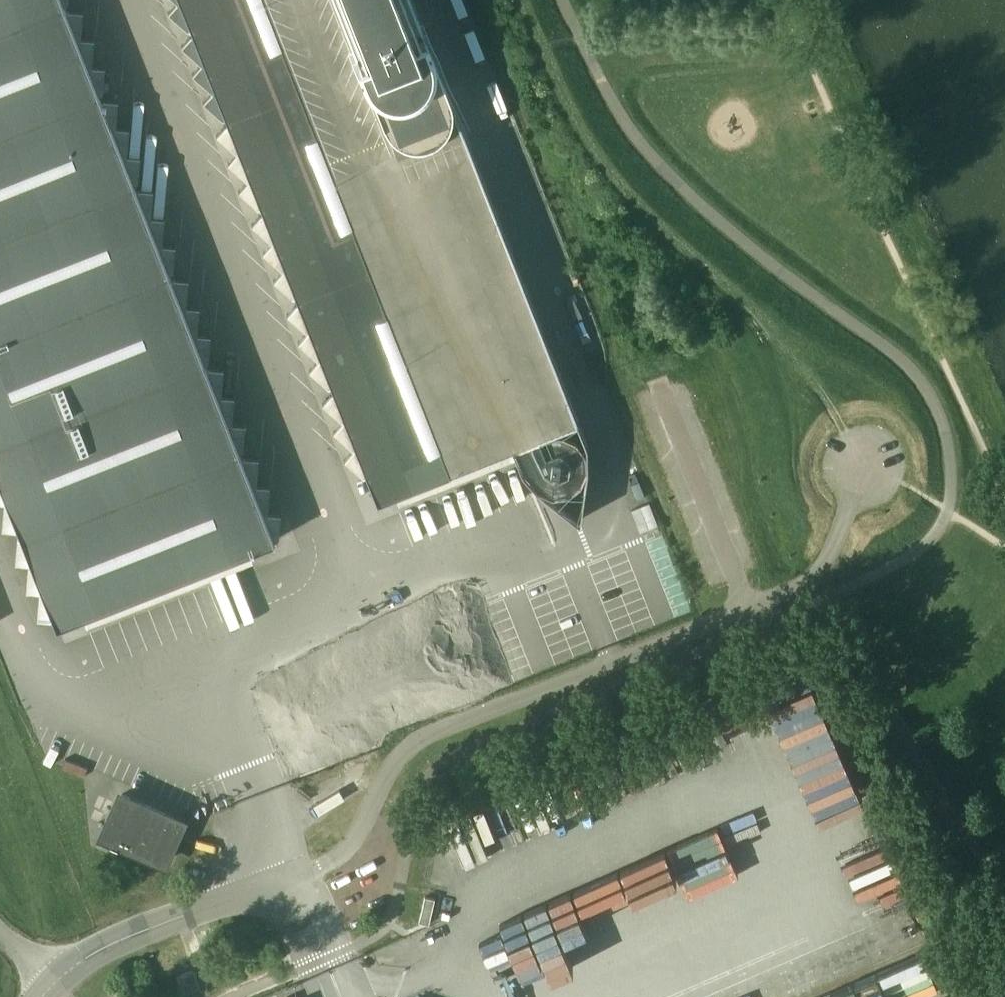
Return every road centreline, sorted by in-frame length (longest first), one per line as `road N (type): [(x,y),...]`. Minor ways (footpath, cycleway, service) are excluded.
road 1 (unclassified): [(293,874),(357,837),(389,766),(438,727),(748,609)]
road 2 (unclassified): [(293,874),(242,745),(49,712),(0,591)]
road 3 (unclassified): [(40,996),(93,951),(293,874)]

